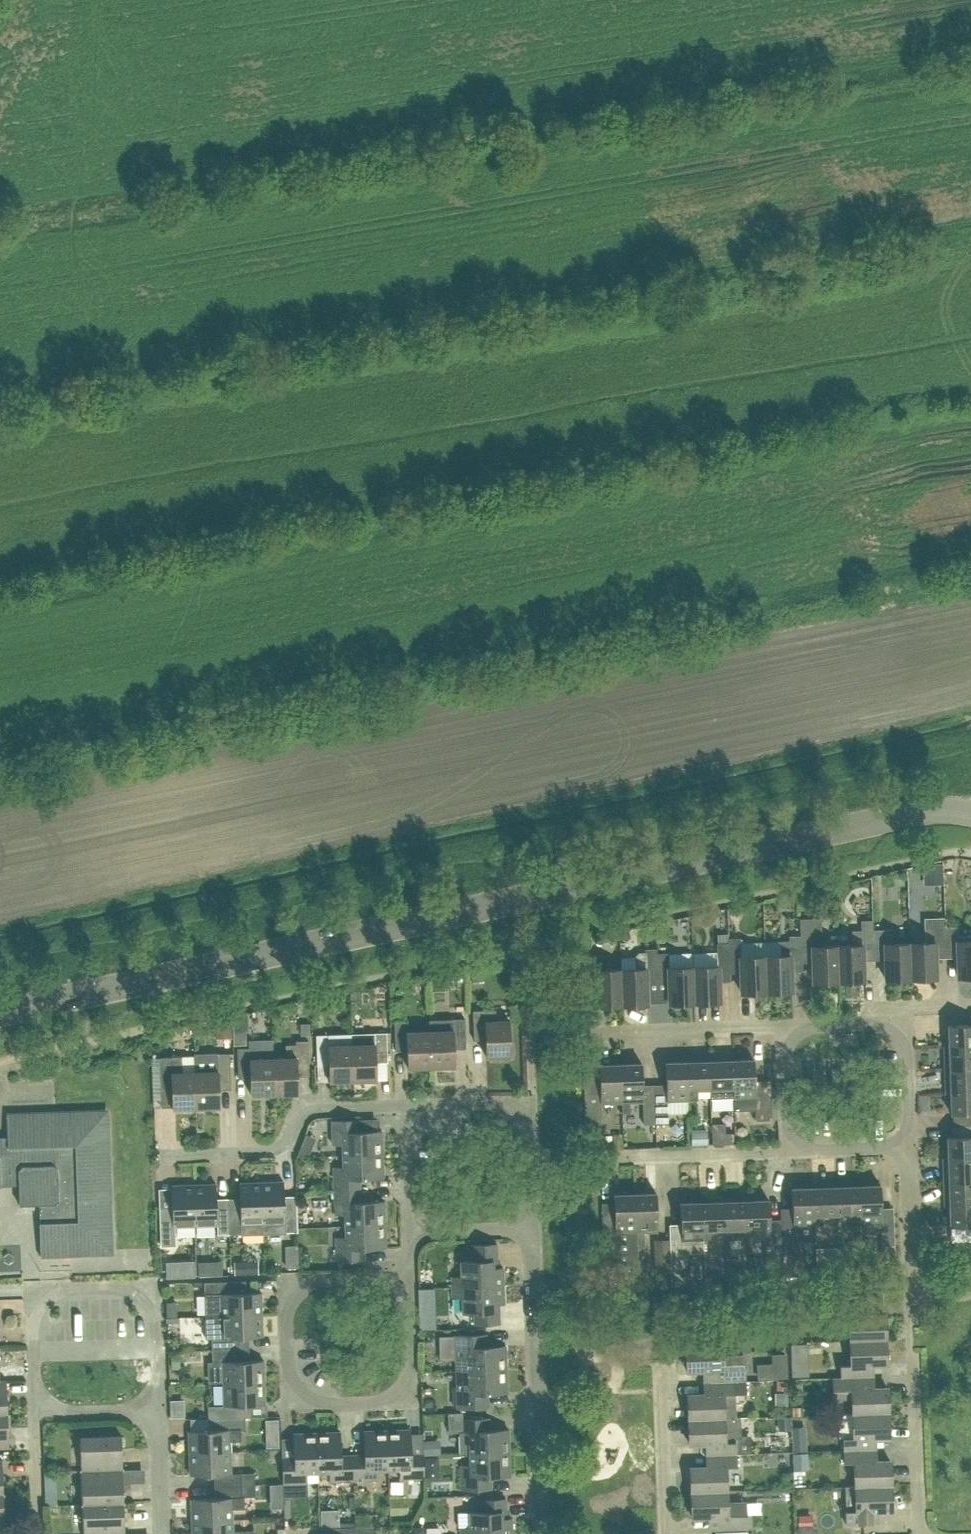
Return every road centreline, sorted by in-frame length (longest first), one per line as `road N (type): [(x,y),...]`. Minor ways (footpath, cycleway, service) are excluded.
road 1 (tertiary): [(13,1009),(900,818),(970,814)]
road 2 (residential): [(410,1277),(297,1285),(286,1300),(288,1374),(296,1395),(314,1404),(391,1402),(413,1370)]
road 3 (residential): [(160,1408),(157,1299),(144,1285),(36,1295),(35,1411)]
road 4 (residential): [(543,1533),(532,1208)]
road 5 (residential): [(406,1106),(304,1110),(281,1152),(165,1155)]
road 6 (residential): [(532,1208),(531,1127),(521,1112),(499,1101),(406,1106)]
road 7 (residential): [(580,1032),(774,1026),(792,1037)]
road 8 (residential): [(604,1159),(778,1152),(797,1141)]
road 9 (residential): [(918,1533),(912,1358)]
road 10 (residential): [(666,1533),(660,1368)]
road 11 (residential): [(912,1289),(910,1146)]
road 12 (residential): [(532,1208),(512,1228),(410,1230)]
road 13 (residential): [(164,1533),(160,1408)]
road 14 (residential): [(160,1408),(35,1411)]
road 15 (residential): [(410,1230),(406,1106)]
road 16 (residential): [(35,1411),(39,1533)]

